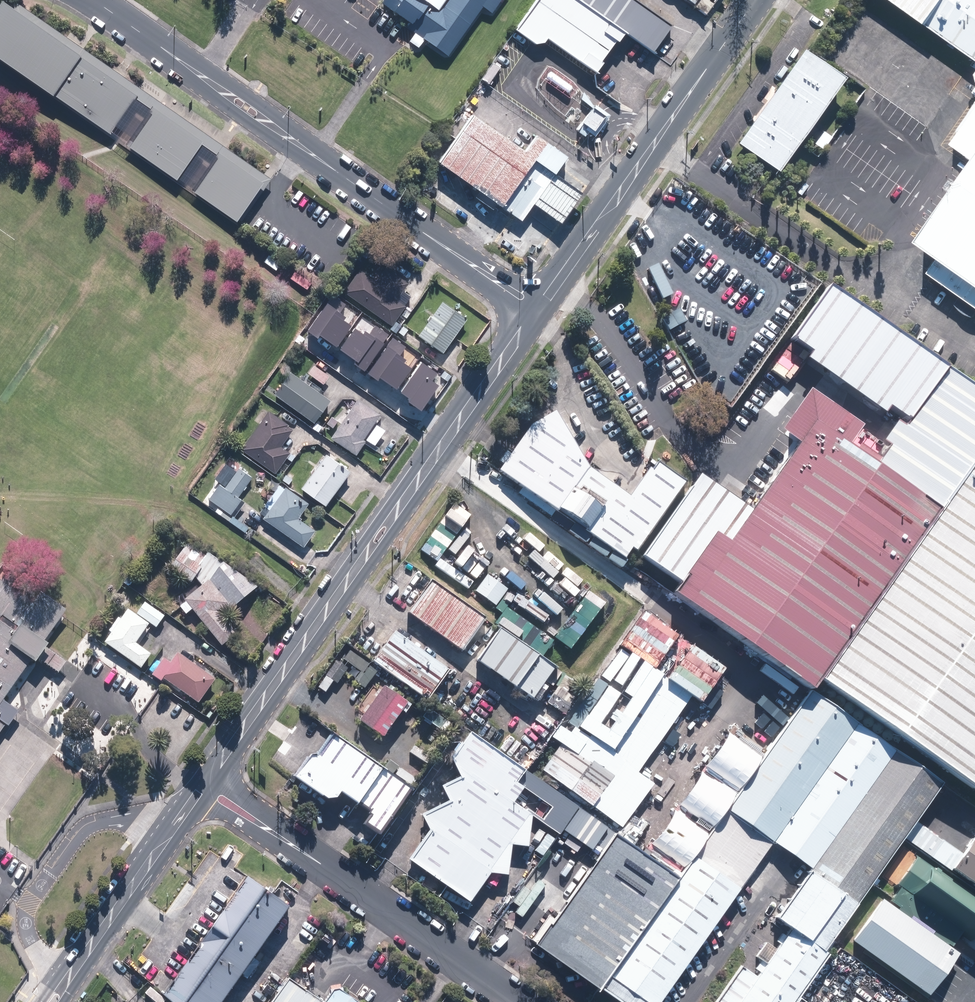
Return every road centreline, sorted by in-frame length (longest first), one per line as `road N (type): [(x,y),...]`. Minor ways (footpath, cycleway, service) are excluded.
road 1 (secondary): [(536,306),(206,788)]
road 2 (secondary): [(94,0),(536,306)]
road 3 (secondary): [(756,0),(536,306)]
road 4 (unclassified): [(206,788),(516,1001)]
road 5 (secondary): [(206,788),(49,1001)]

